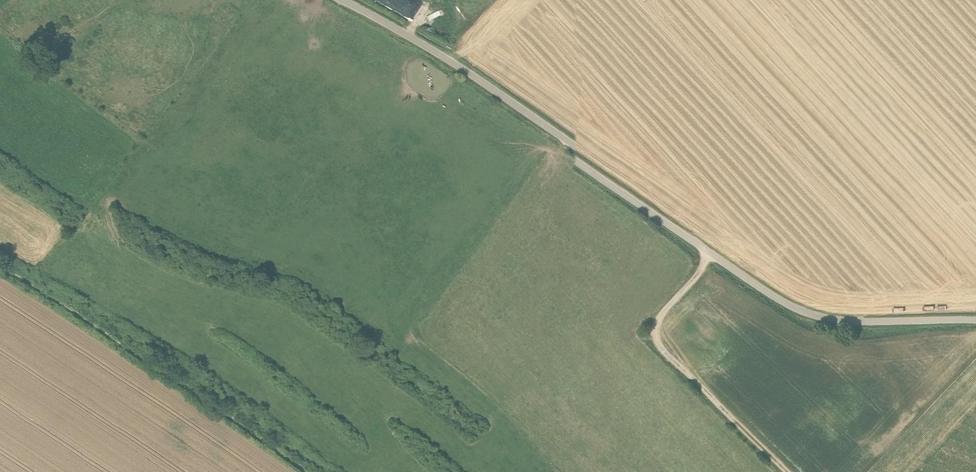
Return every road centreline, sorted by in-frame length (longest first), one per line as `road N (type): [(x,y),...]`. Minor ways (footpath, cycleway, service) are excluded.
road 1 (unclassified): [(975,309),(856,310),(787,289),(450,57),(351,0)]
road 2 (track): [(720,244),(665,309),(667,334),(809,471)]

